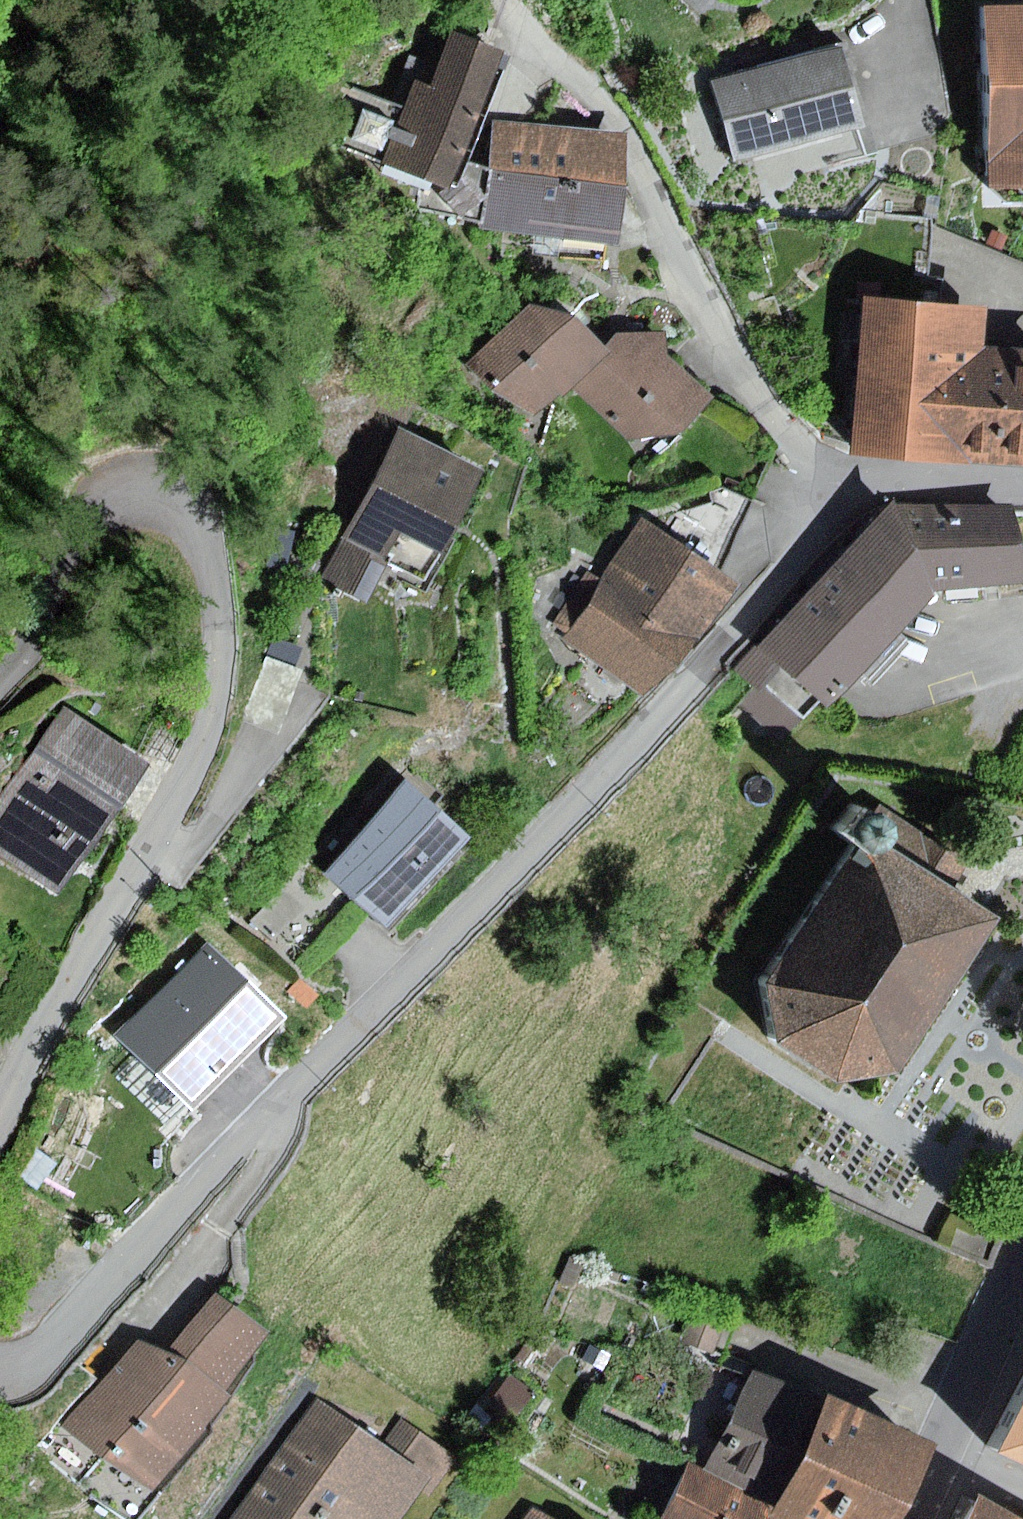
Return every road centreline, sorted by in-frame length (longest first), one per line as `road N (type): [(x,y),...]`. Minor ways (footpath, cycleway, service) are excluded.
road 1 (residential): [(838,510),(714,675),(248,1127),(54,1342),(0,1356)]
road 2 (residential): [(0,1119),(195,767),(212,713),(215,589),(201,534),(180,502),(151,488),(121,490),(89,514),(71,547)]
road 3 (residential): [(523,41),(633,133),(763,405),(838,510)]
road 4 (tertiary): [(1022,1274),(915,1518)]
road 5 (residential): [(838,510),(895,483),(1022,489)]
road 6 (track): [(71,547),(43,613),(0,677)]

